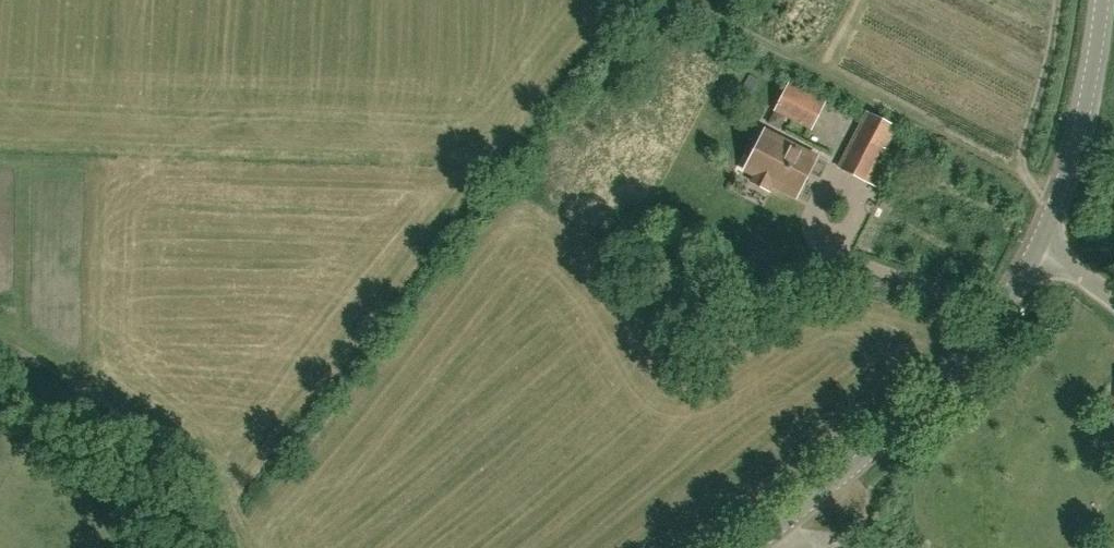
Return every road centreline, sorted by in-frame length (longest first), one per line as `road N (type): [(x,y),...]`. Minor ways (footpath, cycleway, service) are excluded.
road 1 (unclassified): [(755,547),(933,395),(1040,245)]
road 2 (unclassified): [(1040,245),(1083,121),(1103,0)]

